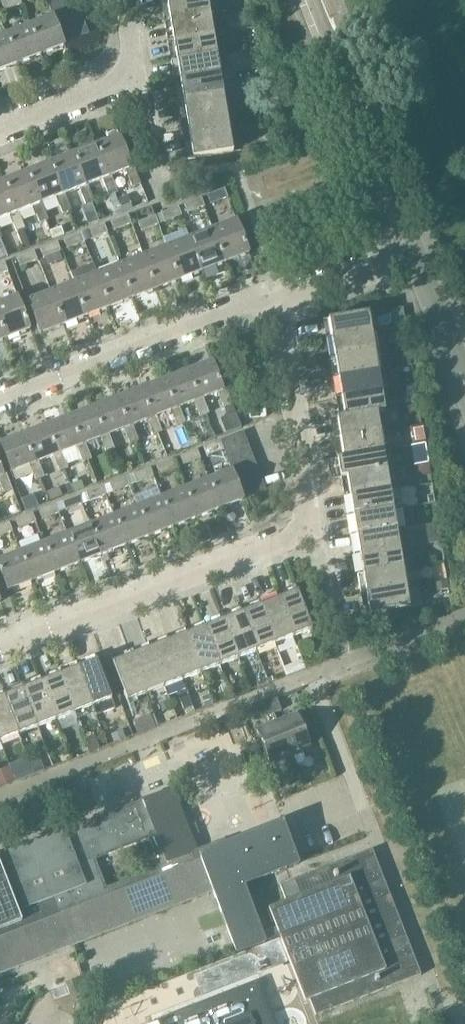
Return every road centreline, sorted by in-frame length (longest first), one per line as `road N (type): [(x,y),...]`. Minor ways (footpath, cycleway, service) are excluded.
road 1 (residential): [(0,653),(310,531),(281,292)]
road 2 (residential): [(0,402),(281,292)]
road 3 (unclassified): [(408,238),(318,0)]
road 4 (residential): [(313,678),(359,799),(291,826)]
road 5 (residential): [(313,678),(464,614)]
road 6 (unclassified): [(464,389),(408,238)]
road 7 (residential): [(0,123),(136,69)]
road 8 (residential): [(281,292),(408,238)]

